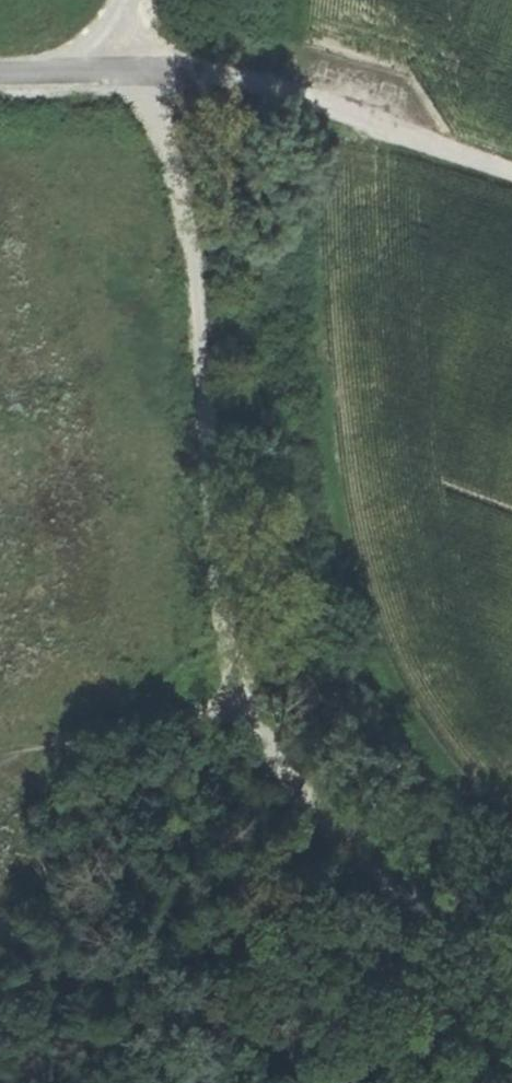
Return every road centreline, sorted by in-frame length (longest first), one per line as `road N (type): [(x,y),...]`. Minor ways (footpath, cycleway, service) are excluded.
road 1 (track): [(145,66),(190,202),(223,722)]
road 2 (track): [(0,68),(198,67),(511,171)]
road 3 (track): [(511,971),(440,924),(223,722)]

